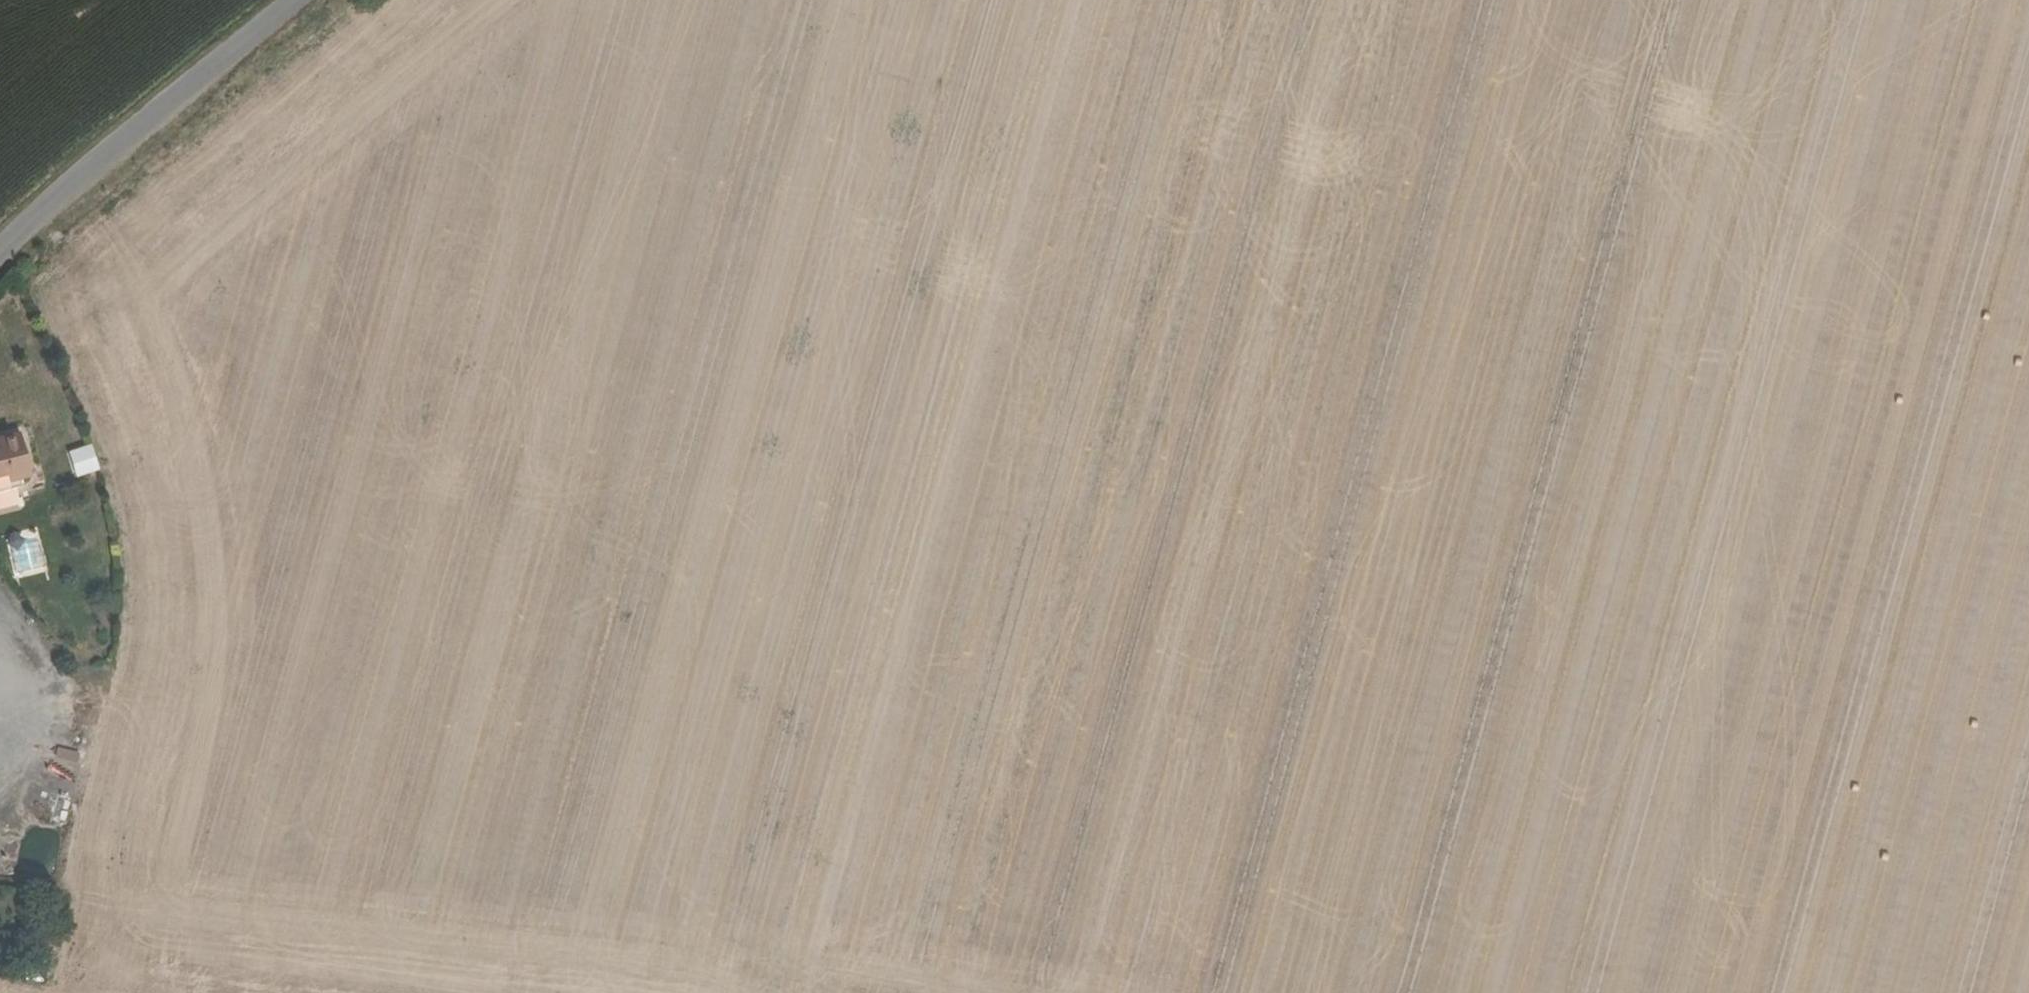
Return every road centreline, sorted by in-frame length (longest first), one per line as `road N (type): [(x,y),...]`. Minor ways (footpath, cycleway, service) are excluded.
road 1 (unclassified): [(0,253),(303,0)]

